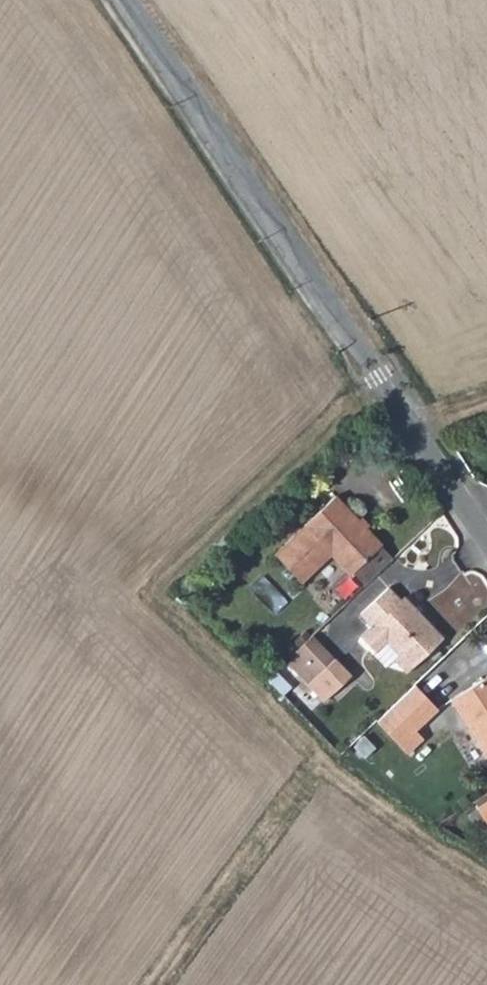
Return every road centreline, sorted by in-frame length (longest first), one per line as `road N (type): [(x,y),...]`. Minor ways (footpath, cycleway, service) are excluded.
road 1 (tertiary): [(122,0),(486,539)]

